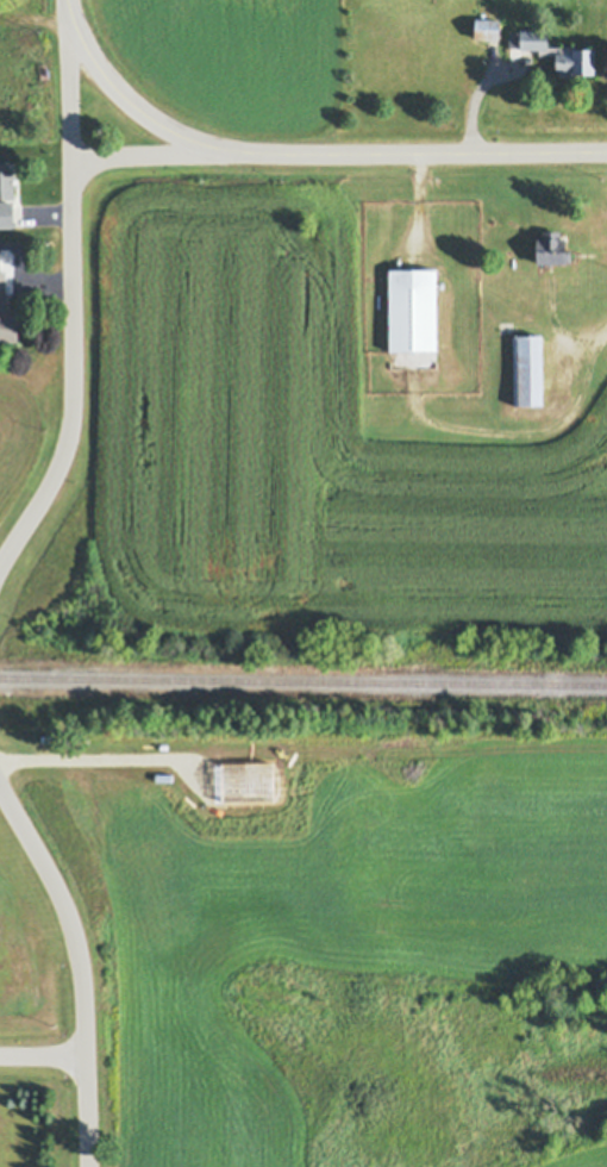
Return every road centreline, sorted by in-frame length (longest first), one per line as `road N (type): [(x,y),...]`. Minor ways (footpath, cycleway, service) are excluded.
road 1 (residential): [(0,566),(64,449),(71,389),(65,6)]
road 2 (residential): [(86,1166),(83,971),(69,919),(0,788)]
road 3 (residential): [(225,151),(606,149)]
road 4 (residential): [(65,6),(88,55),(127,101),(168,131),(225,151)]
road 5 (residential): [(68,155),(225,151)]

